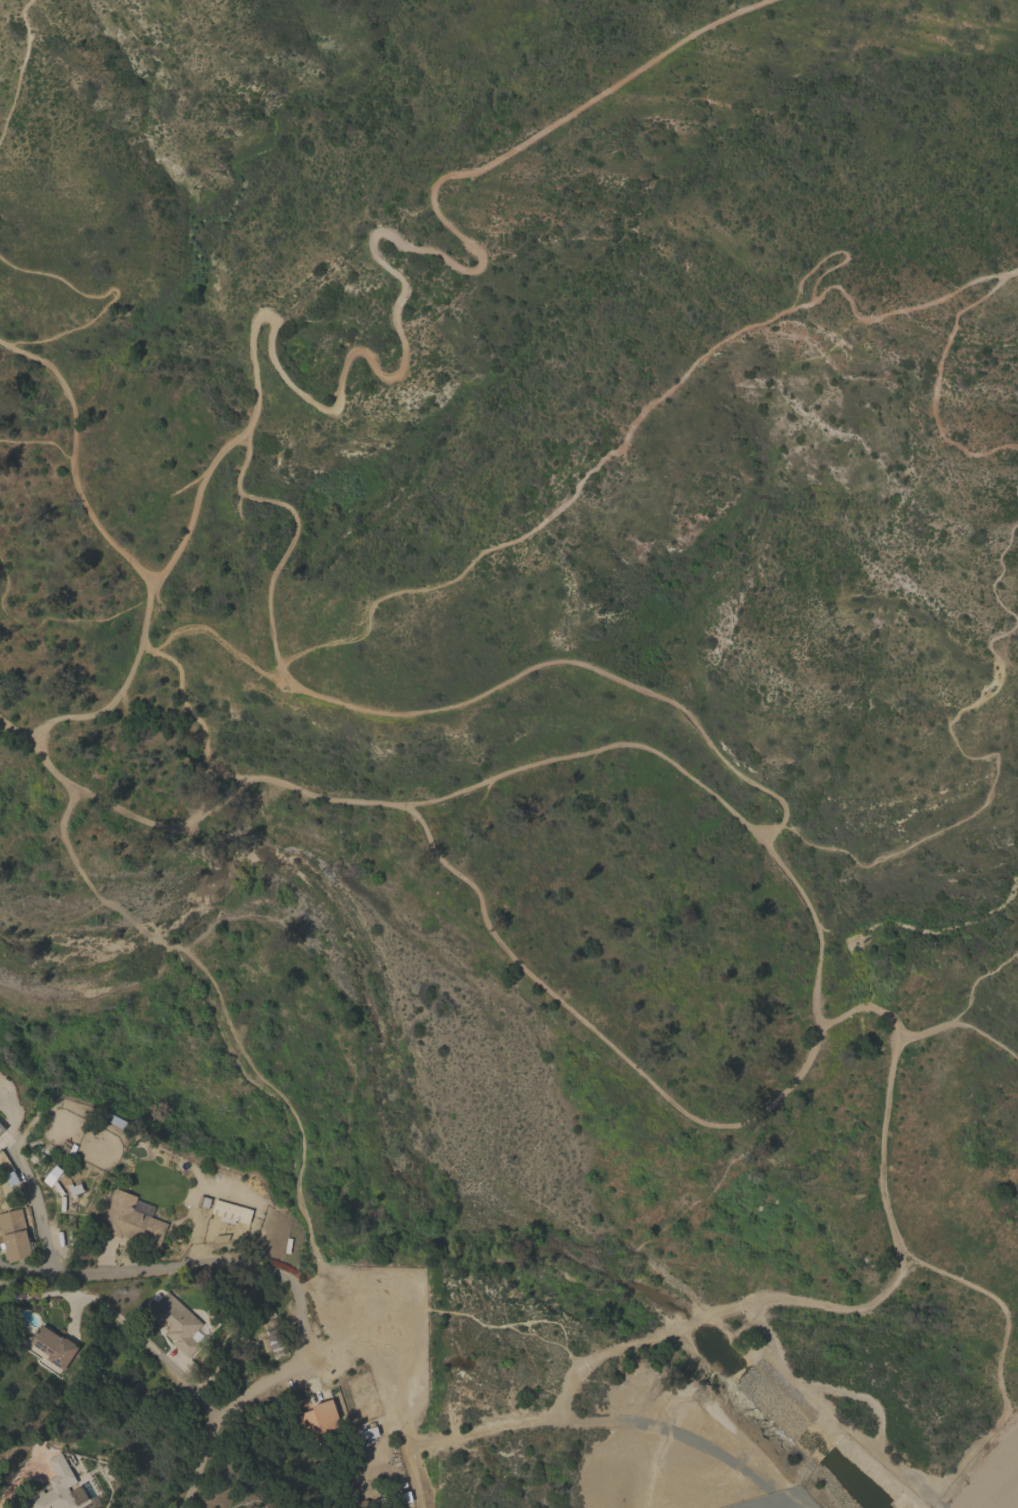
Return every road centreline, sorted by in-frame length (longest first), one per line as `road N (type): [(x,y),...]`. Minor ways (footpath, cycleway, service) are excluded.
road 1 (track): [(0,717),(36,740),(76,796),(131,818),(187,825),(241,779),(263,778),(339,803),(402,803),(442,861),(476,891),(491,935),(511,959),(692,1120),(716,1127),(756,1121),(807,1065),(815,1039),(846,1016),(891,1016),(903,1033),(893,1050),(882,1165),(891,1224),(908,1258),(887,1291),(854,1311),(782,1297),(711,1313),(584,1362),(555,1415),(407,1450)]
road 2 (track): [(36,740),(49,724),(113,704),(127,681),(151,596),(184,543),(209,460),(247,427),(258,326),(270,314),(274,358),(324,404),(336,401),(350,349),(398,375),(405,365),(401,283),(369,247),(370,221),(473,269),(482,249),(441,210),(435,174),(484,169),(692,29),(763,0)]
road 3 (track): [(1017,271),(867,320),(832,288),(819,304),(751,327),(651,406),(623,452),(611,453),(576,499),(530,534),(481,552),(453,582),(374,606),(364,614),(363,634),(312,643),(275,663)]
road 4 (track): [(242,432),(239,489),(287,509),(295,523),(268,601),(275,663),(287,681),(349,709),(408,717),(440,713),(547,666),(585,665),(681,708),(712,751),(783,804),(782,819),(764,839)]
road 5 (track): [(402,803),(437,801),(604,749),(631,744),(656,753),(764,839),(814,915),(815,1039)]
road 6 (track): [(908,1258),(991,1294),(1006,1312),(999,1377),(1005,1413),(931,1492),(875,1444),(876,1414),(856,1395),(806,1385),(772,1351),(750,1301)]
road 7 (residential): [(179,1507),(216,1426),(299,1358),(300,1312),(289,1281),(266,1264),(240,1260),(69,1275)]
road 8 (track): [(0,342),(55,371),(74,412),(73,483),(89,516),(118,551),(160,580)]
road 9 (track): [(0,340),(32,342),(98,318),(109,299),(0,257)]
road 10 (track): [(0,130),(26,45),(28,0)]

